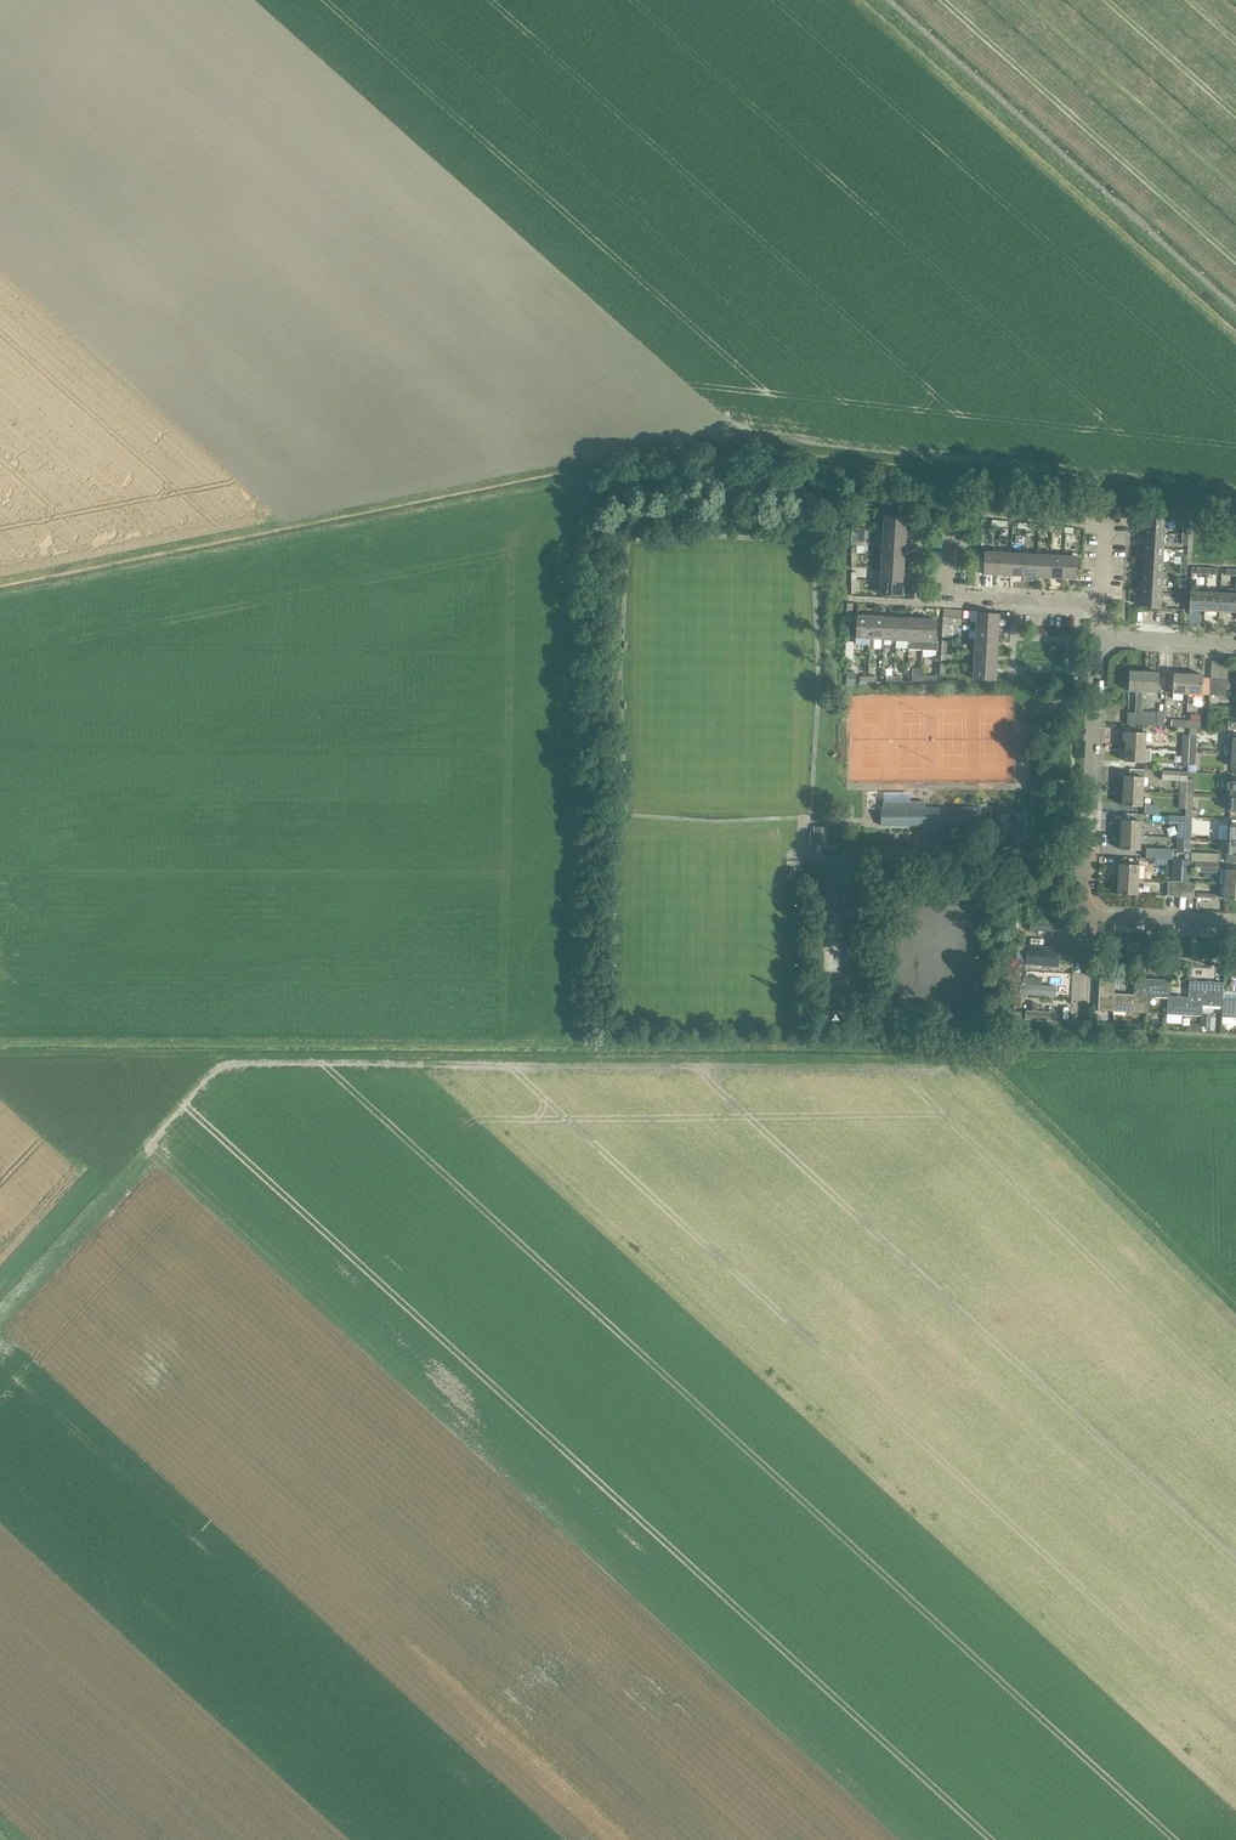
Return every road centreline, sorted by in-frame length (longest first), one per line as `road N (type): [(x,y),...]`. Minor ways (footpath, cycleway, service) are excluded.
road 1 (track): [(0,580),(710,437)]
road 2 (track): [(584,498),(691,481),(1100,519),(1108,527)]
road 3 (residential): [(1084,915),(1100,636)]
road 4 (residential): [(1102,606),(948,597),(952,523)]
road 5 (residential): [(1235,923),(1084,915)]
road 6 (residential): [(1235,644),(1100,636)]

